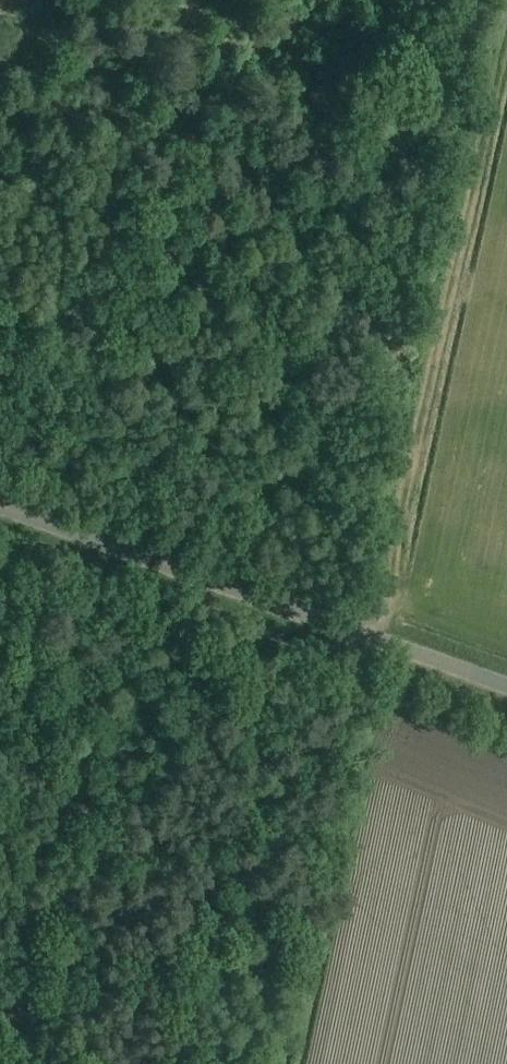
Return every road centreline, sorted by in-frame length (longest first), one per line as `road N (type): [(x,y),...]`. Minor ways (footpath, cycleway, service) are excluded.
road 1 (track): [(380,639),(506,91)]
road 2 (unclassified): [(506,684),(0,506)]

